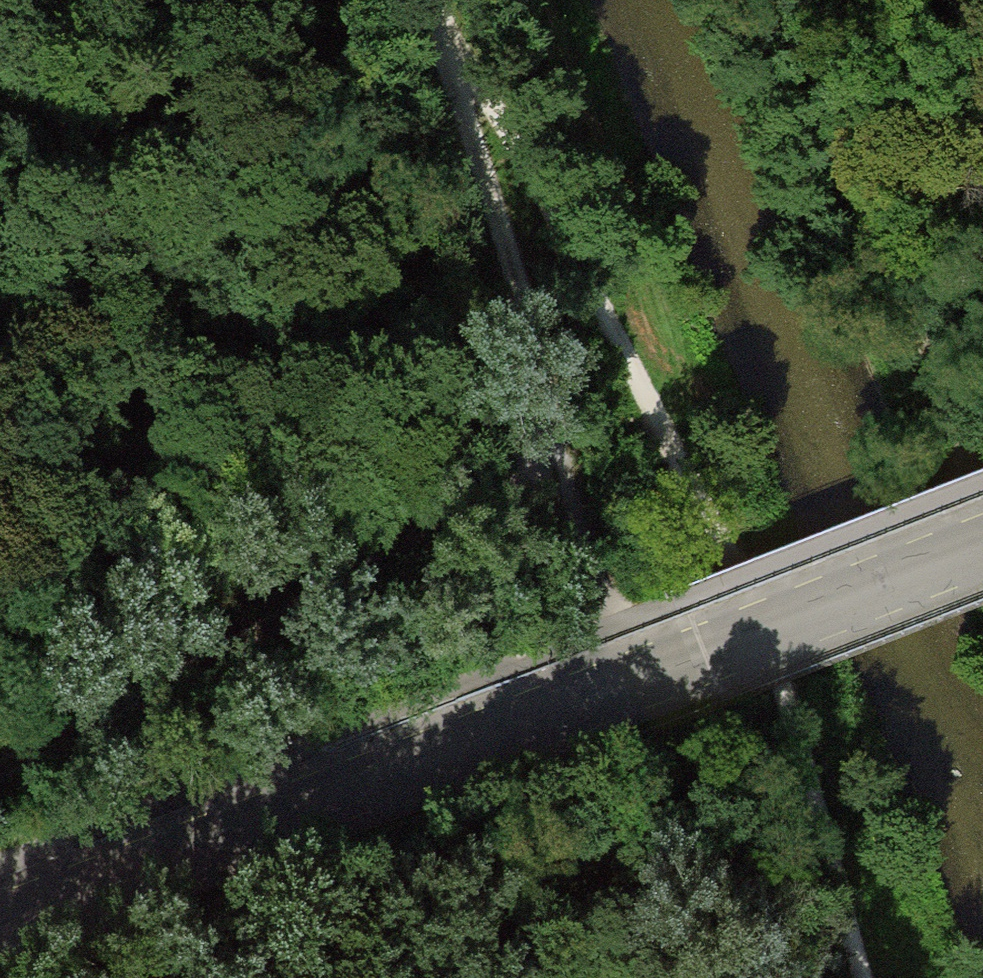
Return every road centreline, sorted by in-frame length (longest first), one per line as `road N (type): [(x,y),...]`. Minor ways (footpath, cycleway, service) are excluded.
road 1 (track): [(0,770),(569,480),(450,46)]
road 2 (track): [(429,0),(514,135),(734,565),(857,977)]
road 3 (unclassified): [(0,922),(982,543)]
road 4 (track): [(0,144),(293,619)]
road 5 (track): [(944,397),(797,0)]

